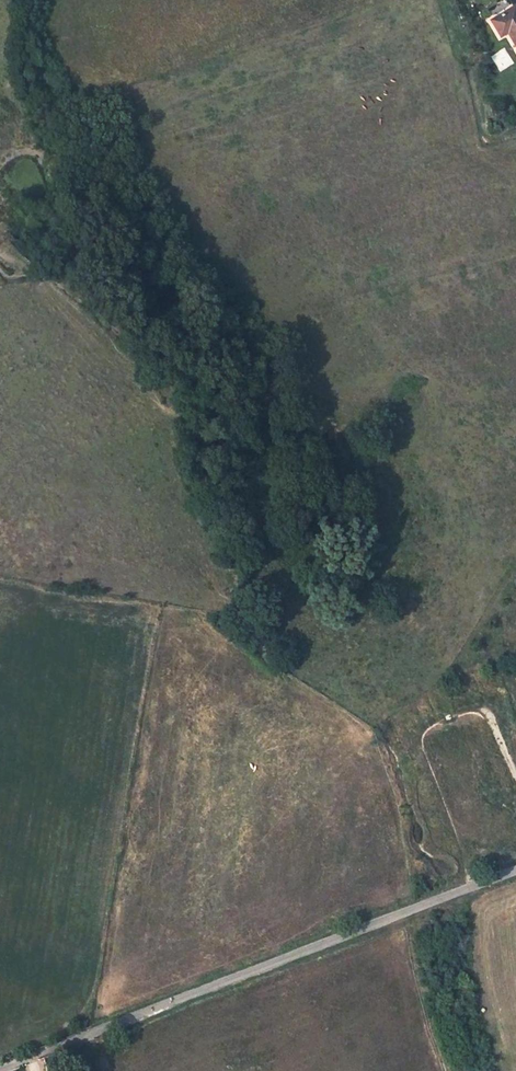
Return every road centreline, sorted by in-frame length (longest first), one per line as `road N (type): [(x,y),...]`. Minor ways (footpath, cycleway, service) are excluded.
road 1 (unclassified): [(0,1069),(515,872)]

